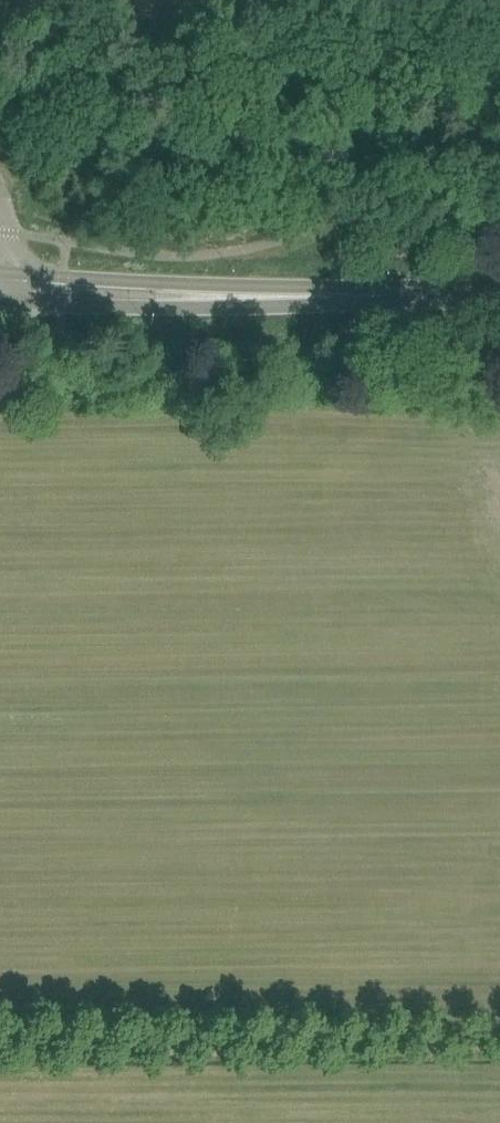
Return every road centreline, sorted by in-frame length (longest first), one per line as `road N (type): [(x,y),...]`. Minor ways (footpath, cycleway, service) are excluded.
road 1 (track): [(0,1037),(499,1039)]
road 2 (tertiary): [(499,289),(208,293),(4,285)]

